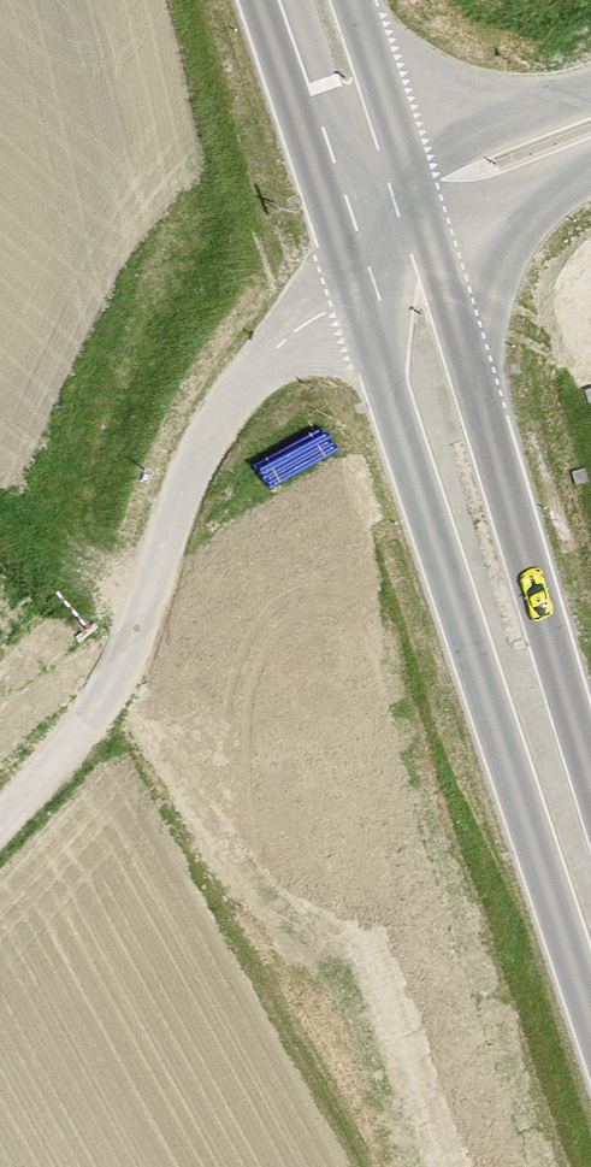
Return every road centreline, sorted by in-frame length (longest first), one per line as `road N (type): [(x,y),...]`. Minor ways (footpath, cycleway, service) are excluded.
road 1 (track): [(0,830),(123,680),(196,464),(246,385),(299,343),(411,306)]
road 2 (secondary): [(590,882),(383,219)]
road 3 (secondary): [(383,219),(308,0)]
road 4 (tertiary): [(383,219),(590,134)]

